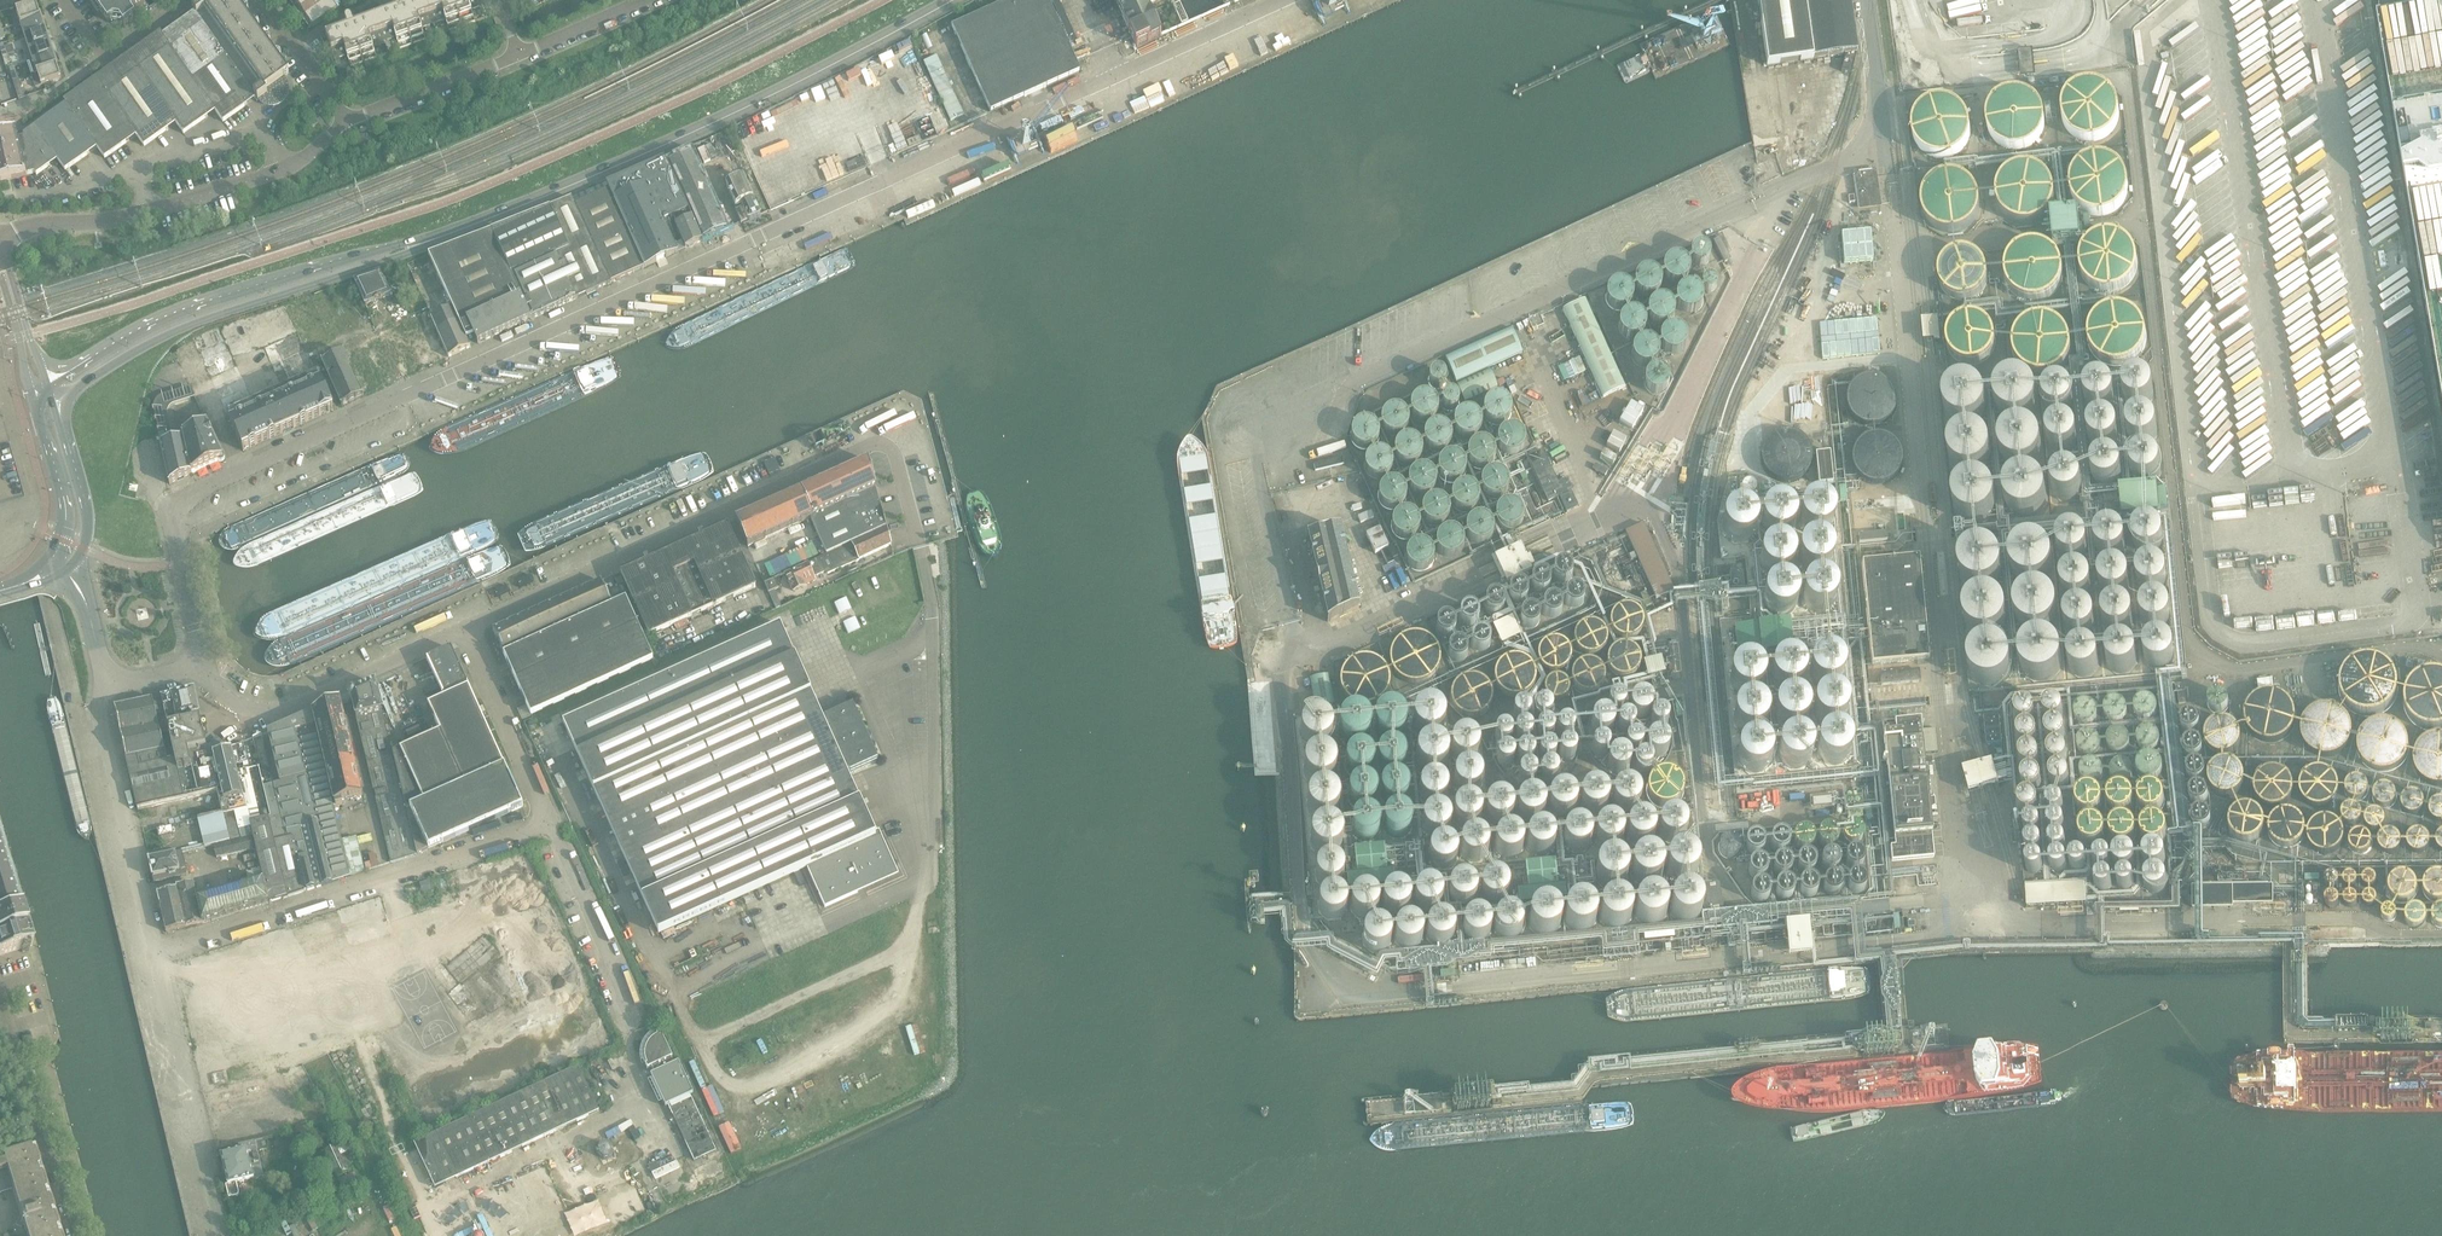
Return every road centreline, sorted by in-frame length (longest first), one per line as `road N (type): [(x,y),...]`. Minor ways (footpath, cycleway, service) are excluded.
road 1 (unclassified): [(242,469),(1288,0)]
road 2 (secondary): [(403,250),(660,147),(951,0)]
road 3 (unclassified): [(462,630),(868,445),(893,450),(922,558)]
road 4 (unclassified): [(157,952),(552,817)]
road 5 (secondary): [(55,401),(166,335),(403,250)]
road 6 (secondary): [(403,250),(163,320),(49,384)]
road 7 (unclassified): [(348,120),(284,170),(151,210),(46,223),(0,239)]
road 8 (unclassified): [(206,663),(214,689),(274,711),(462,630)]
road 9 (unclassified): [(223,1235),(157,952)]
road 10 (unclassified): [(157,952),(99,710),(109,687)]
road 11 (residential): [(74,1235),(0,997)]
road 12 (unclassified): [(1791,184),(1845,162),(1882,125),(1866,0)]
road 13 (unclassified): [(206,663),(173,515),(242,469)]
road 14 (unclassified): [(552,817),(631,1008),(632,1033)]
road 15 (unclassified): [(462,630),(552,817)]
road 16 (residential): [(348,120),(519,55)]
road 17 (secondary): [(57,564),(82,549),(88,526),(55,401)]
road 18 (secondary): [(34,393),(67,514),(57,564)]
road 19 (residential): [(348,120),(264,0)]
road 20 (residential): [(49,384),(0,256)]
road 21 (unclassified): [(109,687),(87,602),(57,564)]
road 22 (unclassified): [(242,469),(184,346)]
road 23 (residential): [(519,55),(641,0)]
road 24 (residential): [(0,274),(34,393)]

